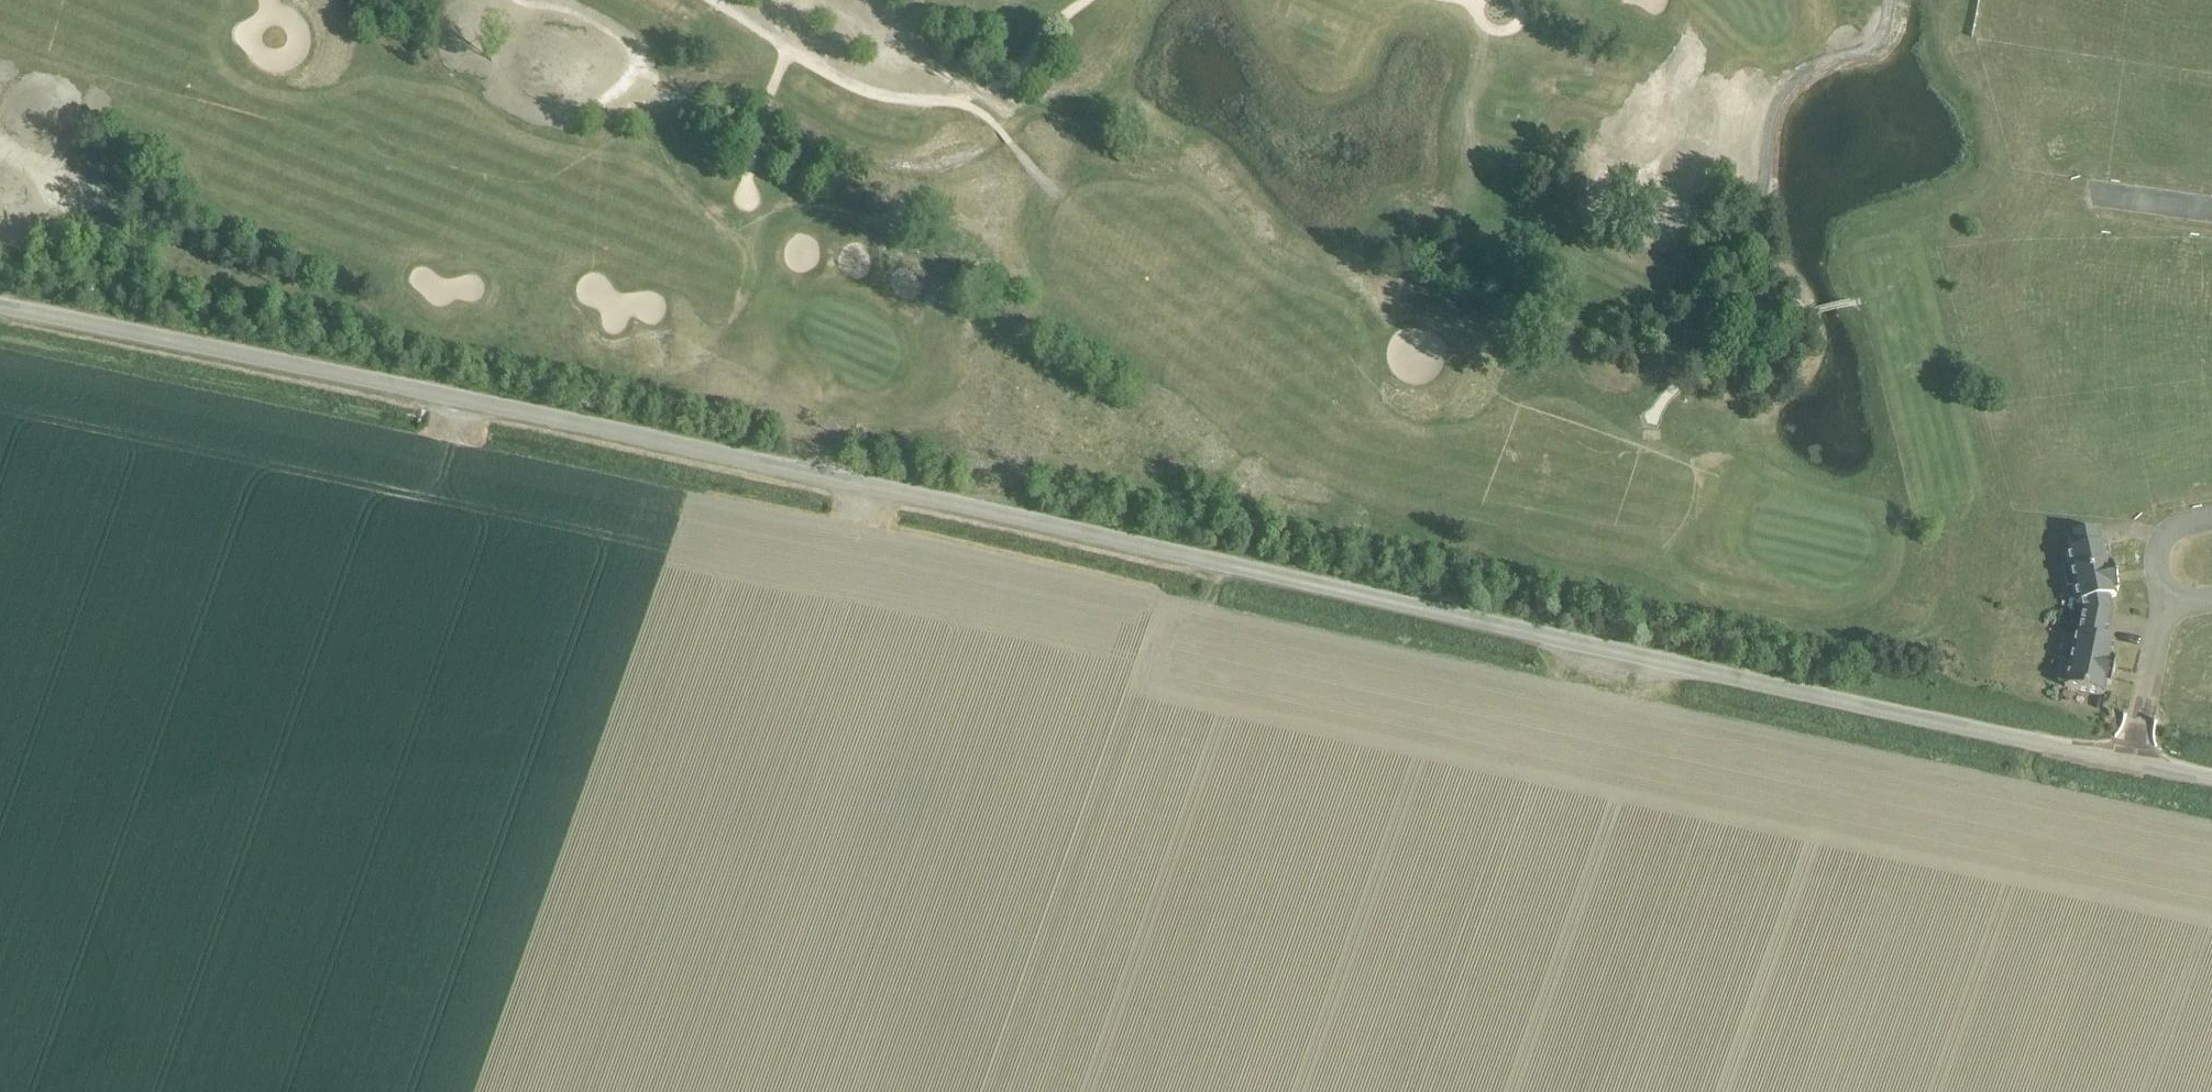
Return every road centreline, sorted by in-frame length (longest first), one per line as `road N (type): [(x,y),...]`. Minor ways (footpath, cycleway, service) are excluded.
road 1 (unclassified): [(2129,762),(0,305)]
road 2 (unclassified): [(2129,762),(2163,608)]
road 3 (unclassified): [(2163,608),(2161,542),(2178,526),(2211,519)]

